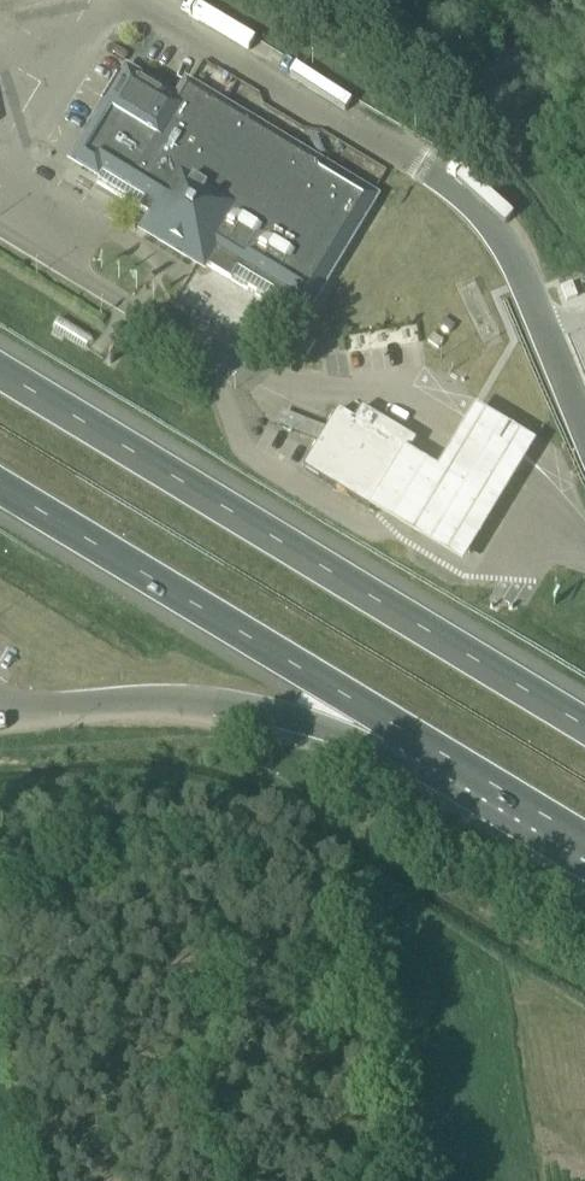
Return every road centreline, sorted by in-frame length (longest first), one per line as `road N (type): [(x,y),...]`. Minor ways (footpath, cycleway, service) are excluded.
road 1 (motorway): [(584,725),(0,371)]
road 2 (motorway): [(0,485),(396,724)]
road 3 (motorway): [(4,704),(219,700),(396,724)]
road 4 (motorway): [(396,724),(584,839)]

